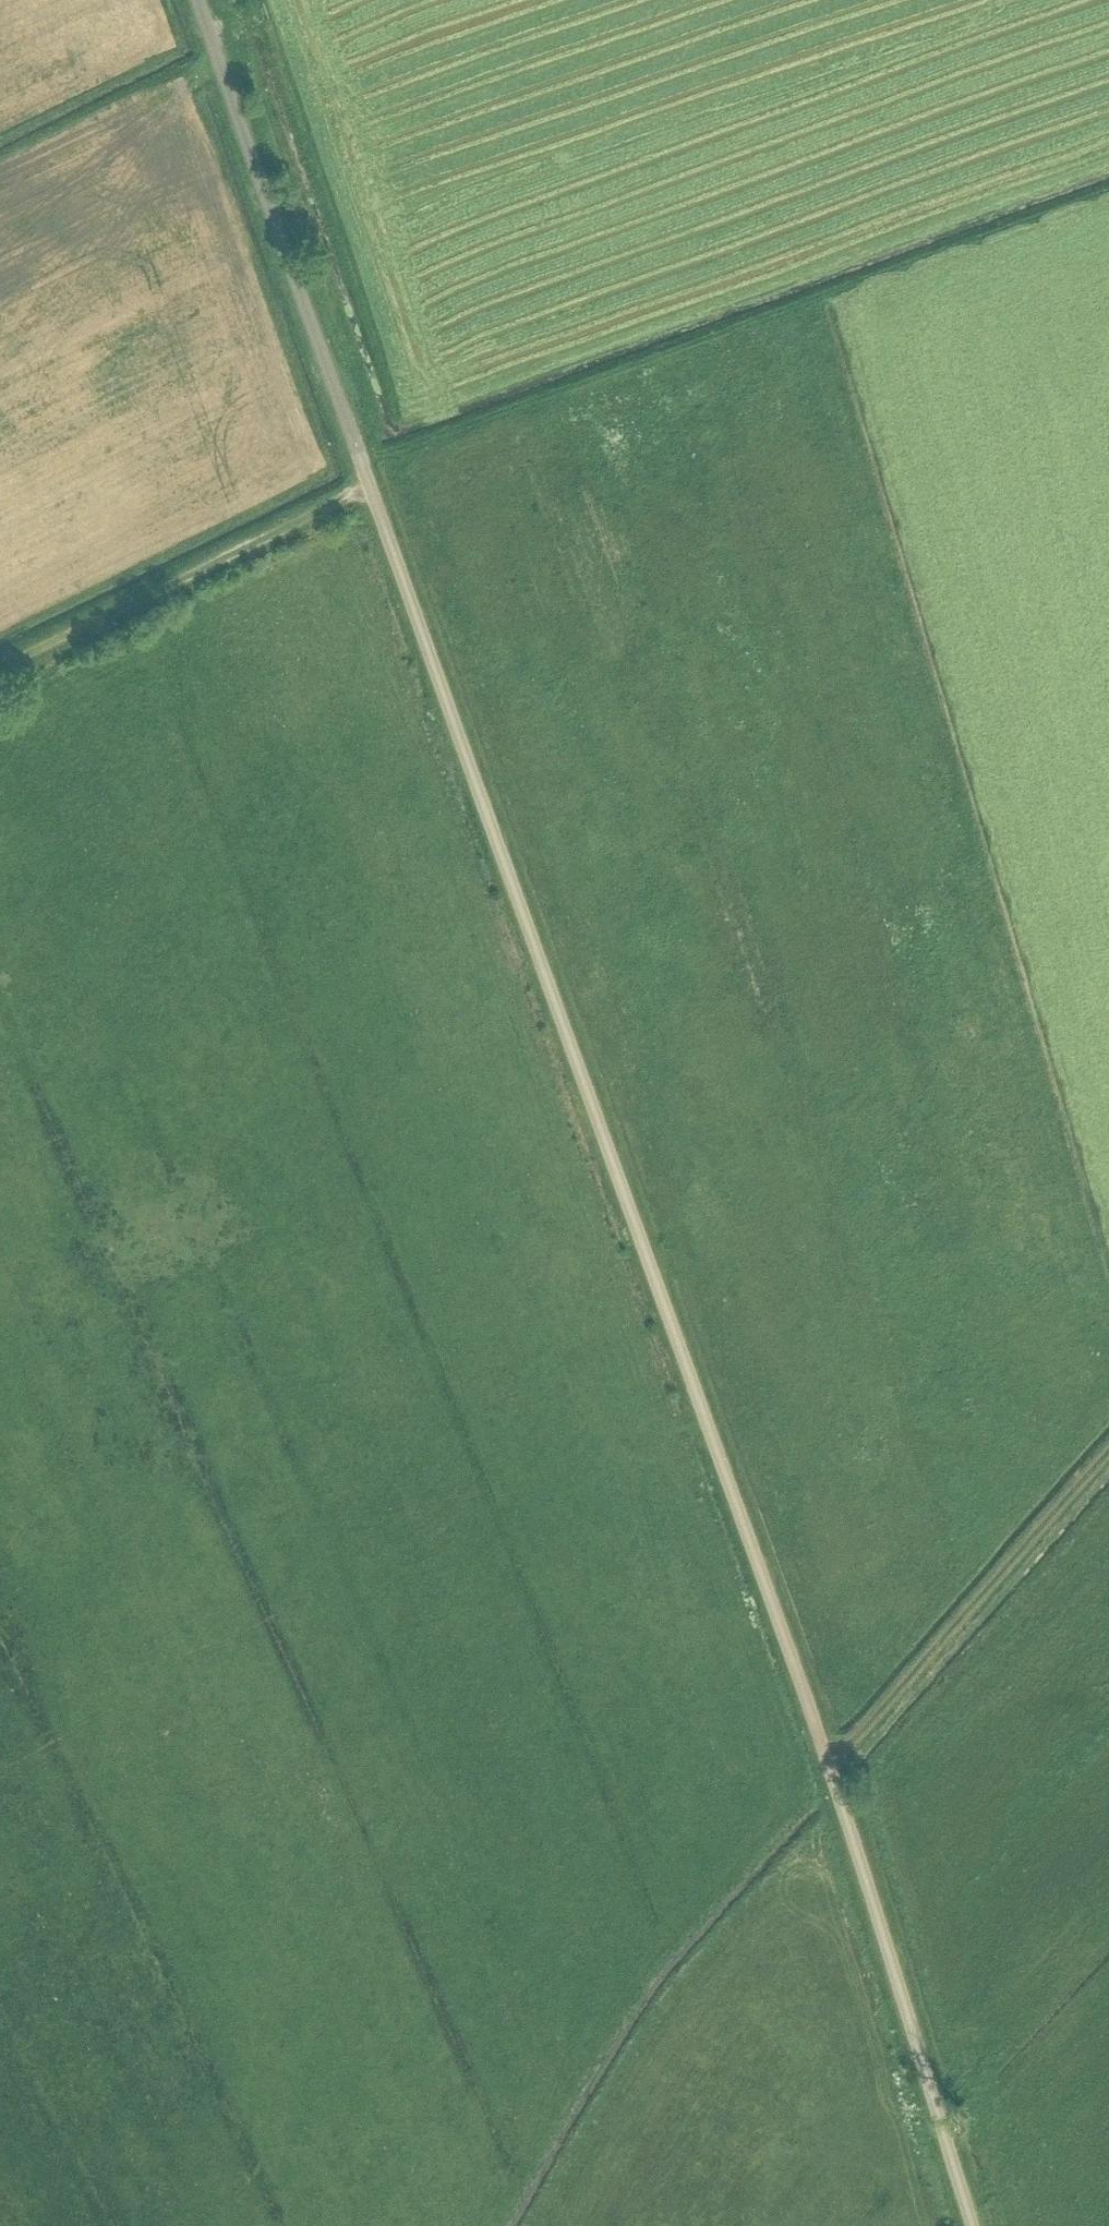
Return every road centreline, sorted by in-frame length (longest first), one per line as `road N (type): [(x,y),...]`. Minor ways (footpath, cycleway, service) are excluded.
road 1 (unclassified): [(974,2225),(831,1758),(200,0)]
road 2 (track): [(0,668),(370,485)]
road 3 (track): [(1108,1452),(831,1758)]

